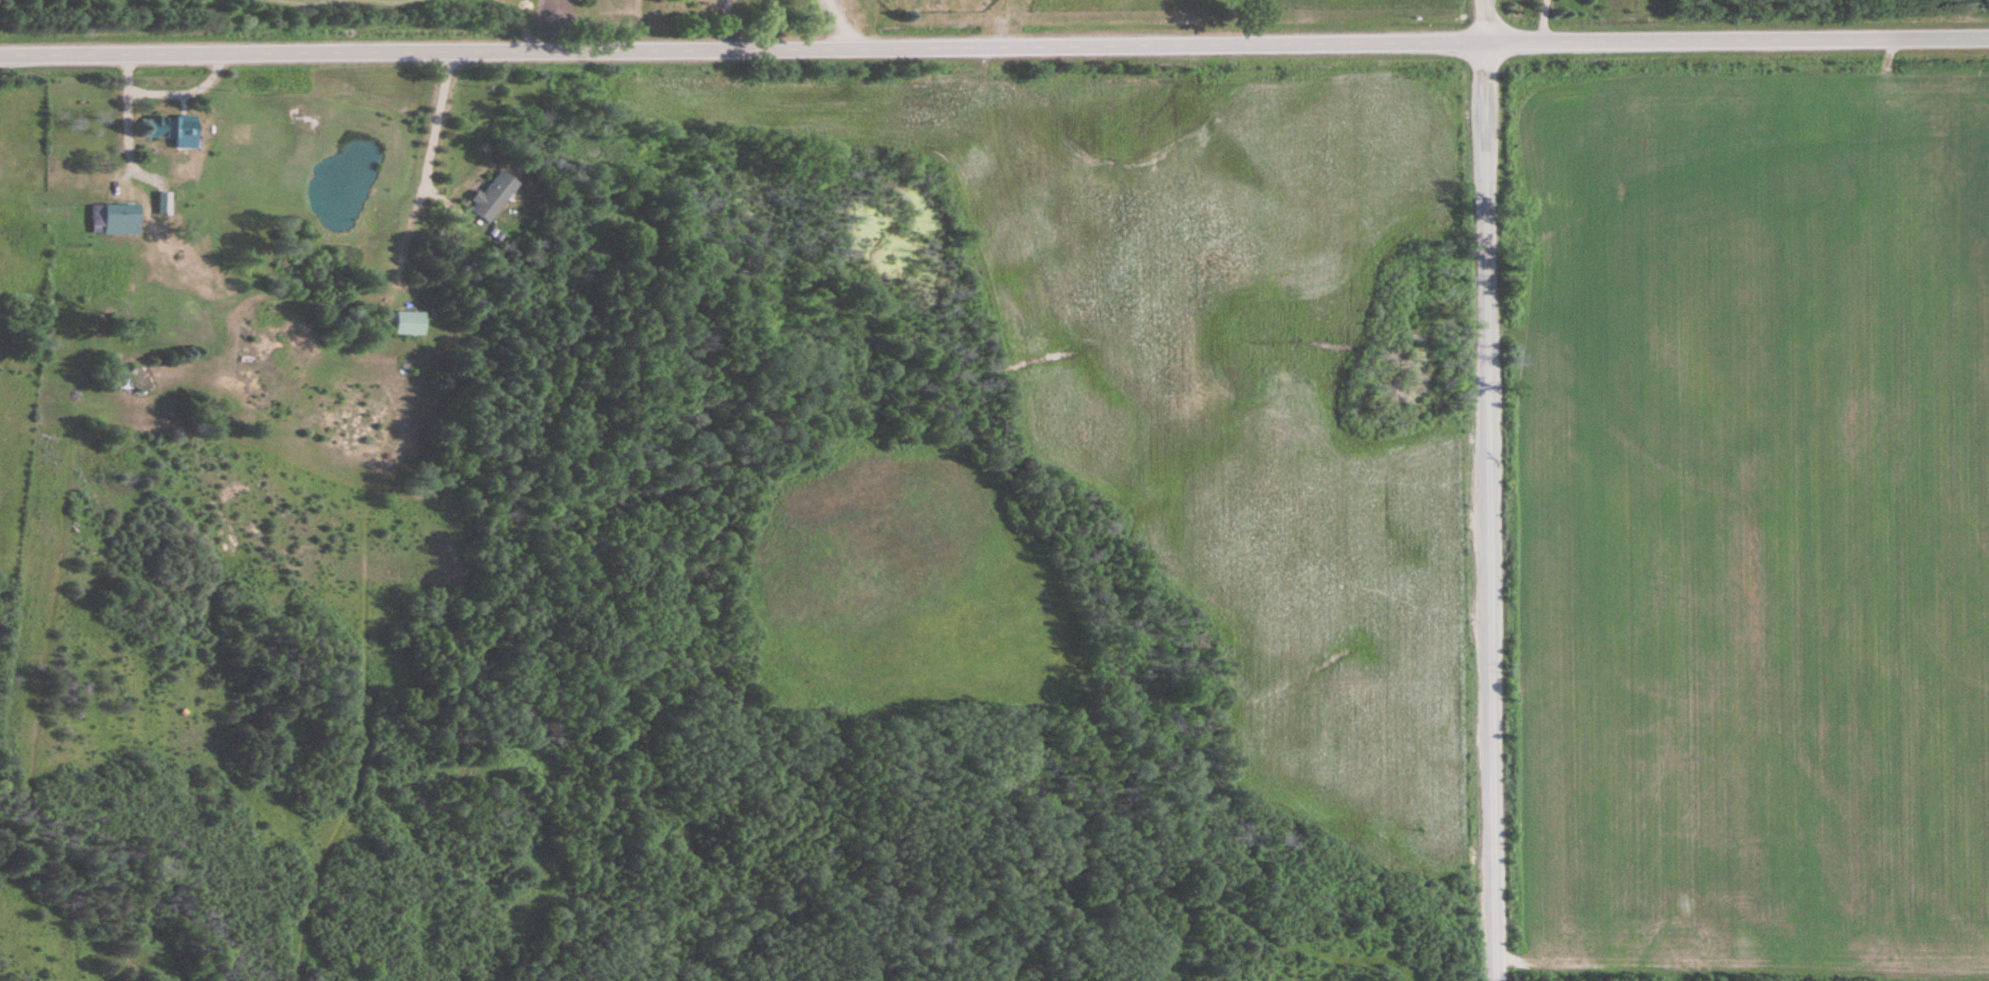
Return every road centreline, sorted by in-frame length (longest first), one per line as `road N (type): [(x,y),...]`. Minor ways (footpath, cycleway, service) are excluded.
road 1 (residential): [(1988,40),(0,56)]
road 2 (residential): [(1485,0),(1495,980)]

